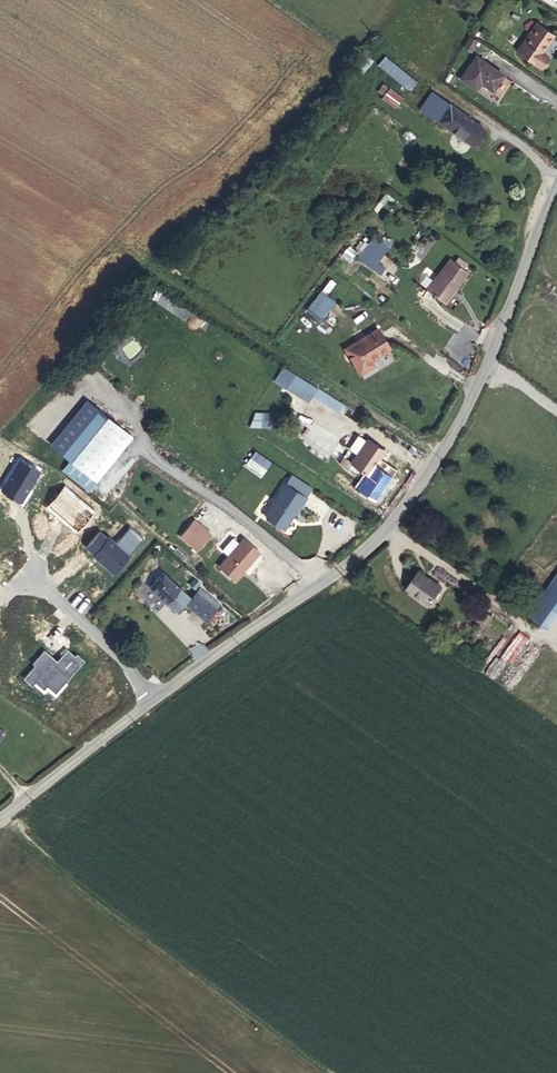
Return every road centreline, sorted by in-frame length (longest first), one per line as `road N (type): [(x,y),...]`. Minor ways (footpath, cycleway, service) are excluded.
road 1 (unclassified): [(156,699),(329,580),(395,523),(460,432),(556,176)]
road 2 (track): [(0,820),(328,1072)]
road 3 (unclassified): [(0,815),(156,699)]
road 4 (residential): [(156,699),(107,644),(30,578)]

